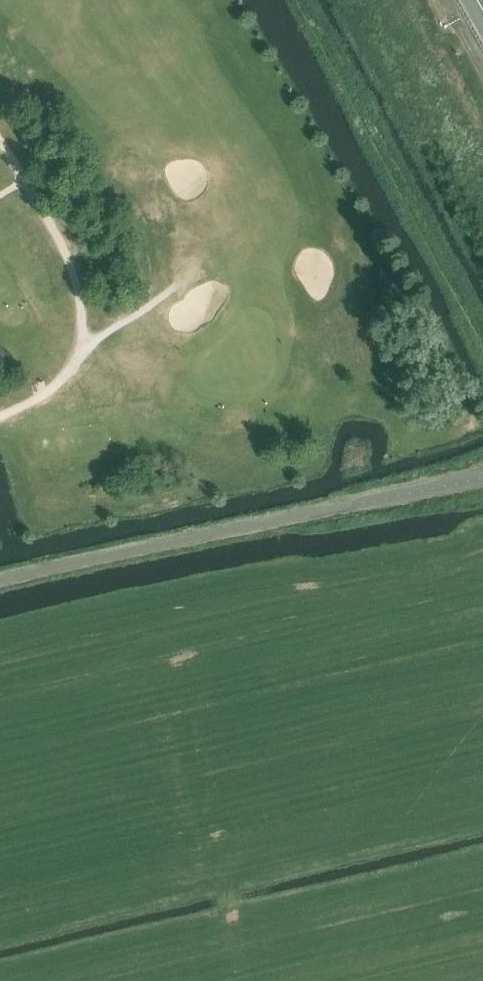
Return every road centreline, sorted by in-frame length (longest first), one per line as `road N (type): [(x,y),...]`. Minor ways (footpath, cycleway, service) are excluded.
road 1 (track): [(306,0),(482,327)]

